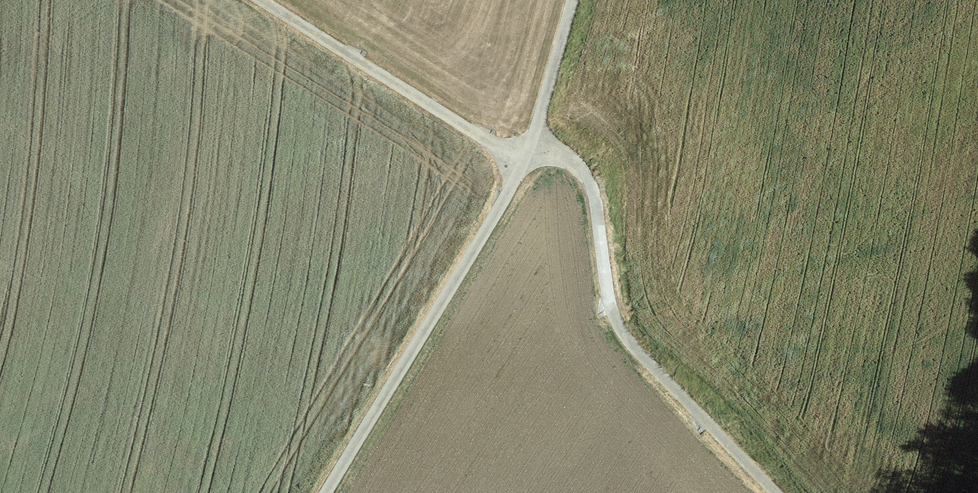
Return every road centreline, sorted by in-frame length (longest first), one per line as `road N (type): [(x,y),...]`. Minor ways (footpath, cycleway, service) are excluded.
road 1 (track): [(262,0),(478,135),(525,153),(547,146),(573,157),(586,175),(612,312),(625,337),(776,492)]
road 2 (track): [(326,492),(525,153),(572,0)]

